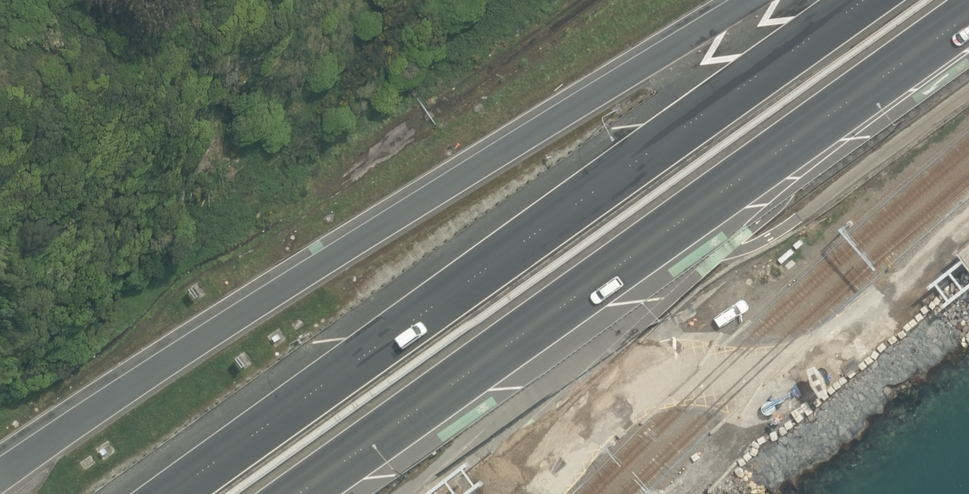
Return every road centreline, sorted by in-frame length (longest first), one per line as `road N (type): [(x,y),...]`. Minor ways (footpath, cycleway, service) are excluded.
road 1 (trunk): [(0,465),(173,351),(755,0)]
road 2 (motorway): [(174,493),(865,0)]
road 3 (trunk): [(968,15),(708,208),(297,493)]

